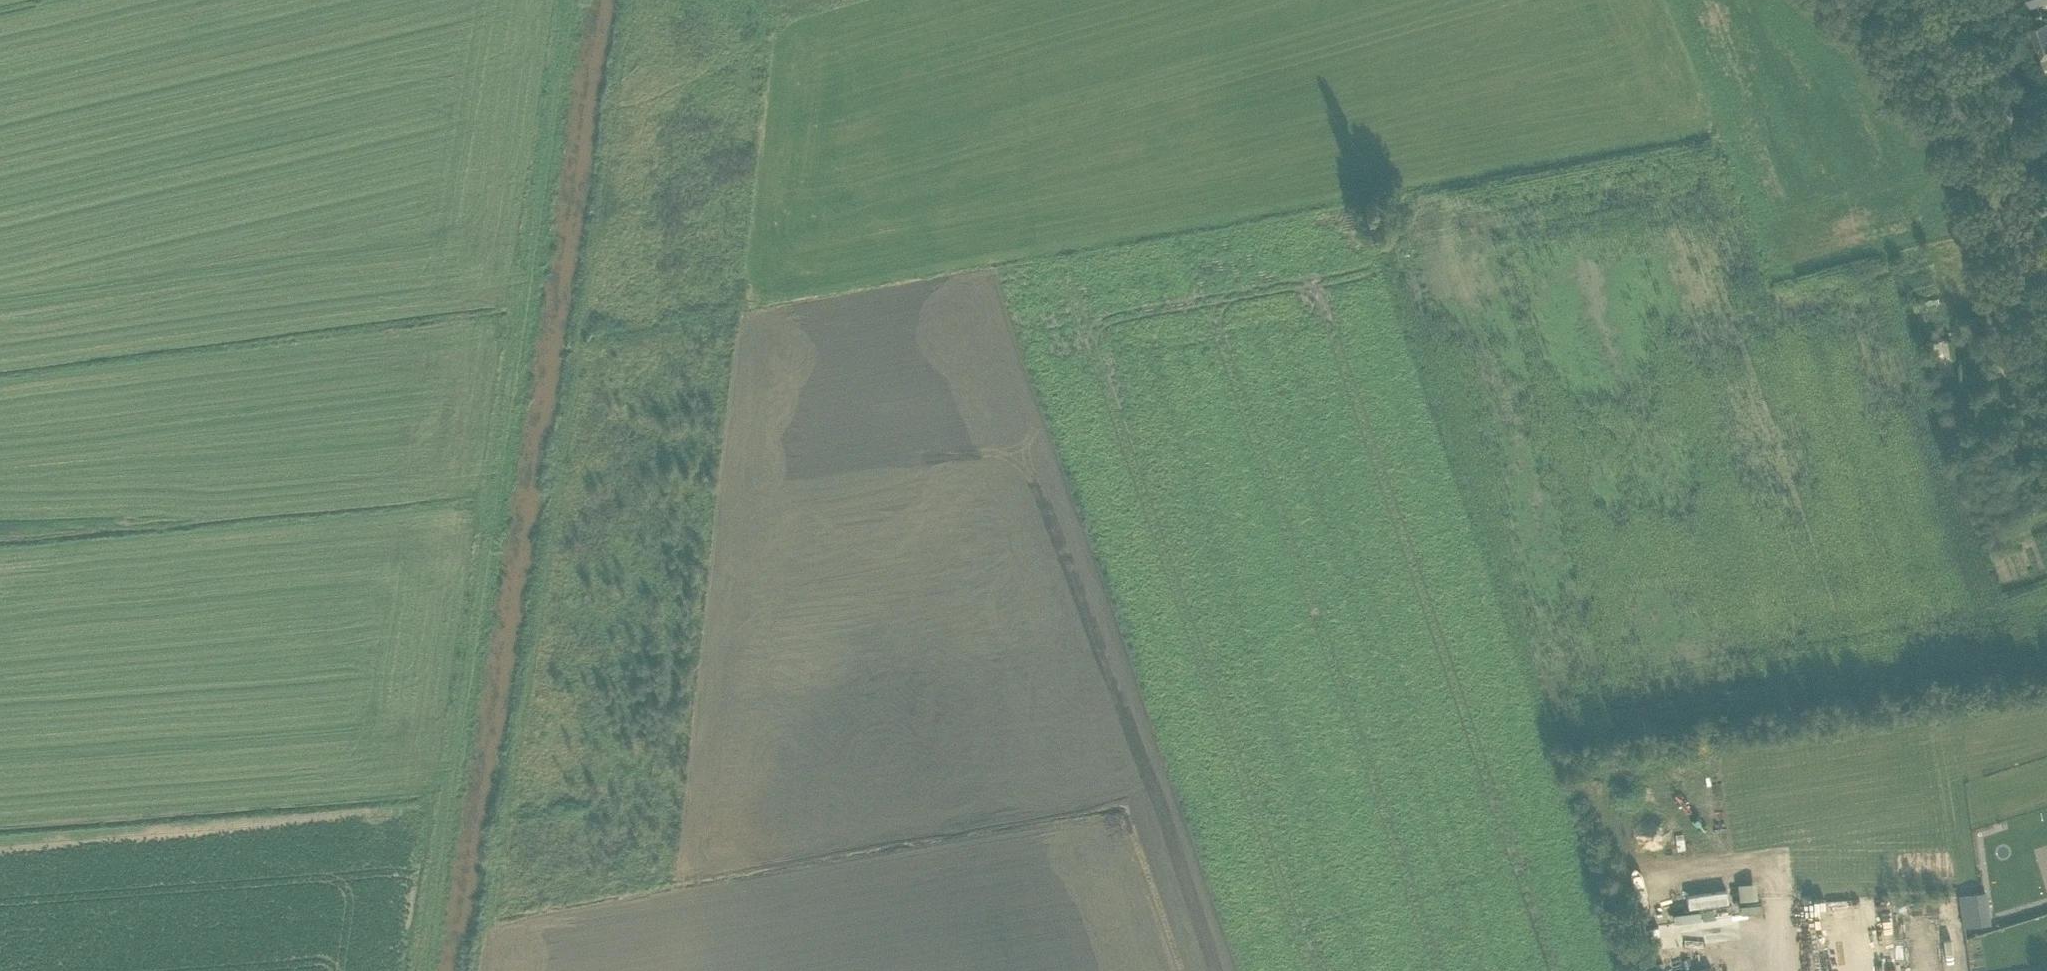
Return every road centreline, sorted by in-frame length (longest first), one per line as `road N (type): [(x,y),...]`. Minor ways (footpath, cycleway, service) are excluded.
road 1 (tertiary): [(2046,335),(1927,0)]

